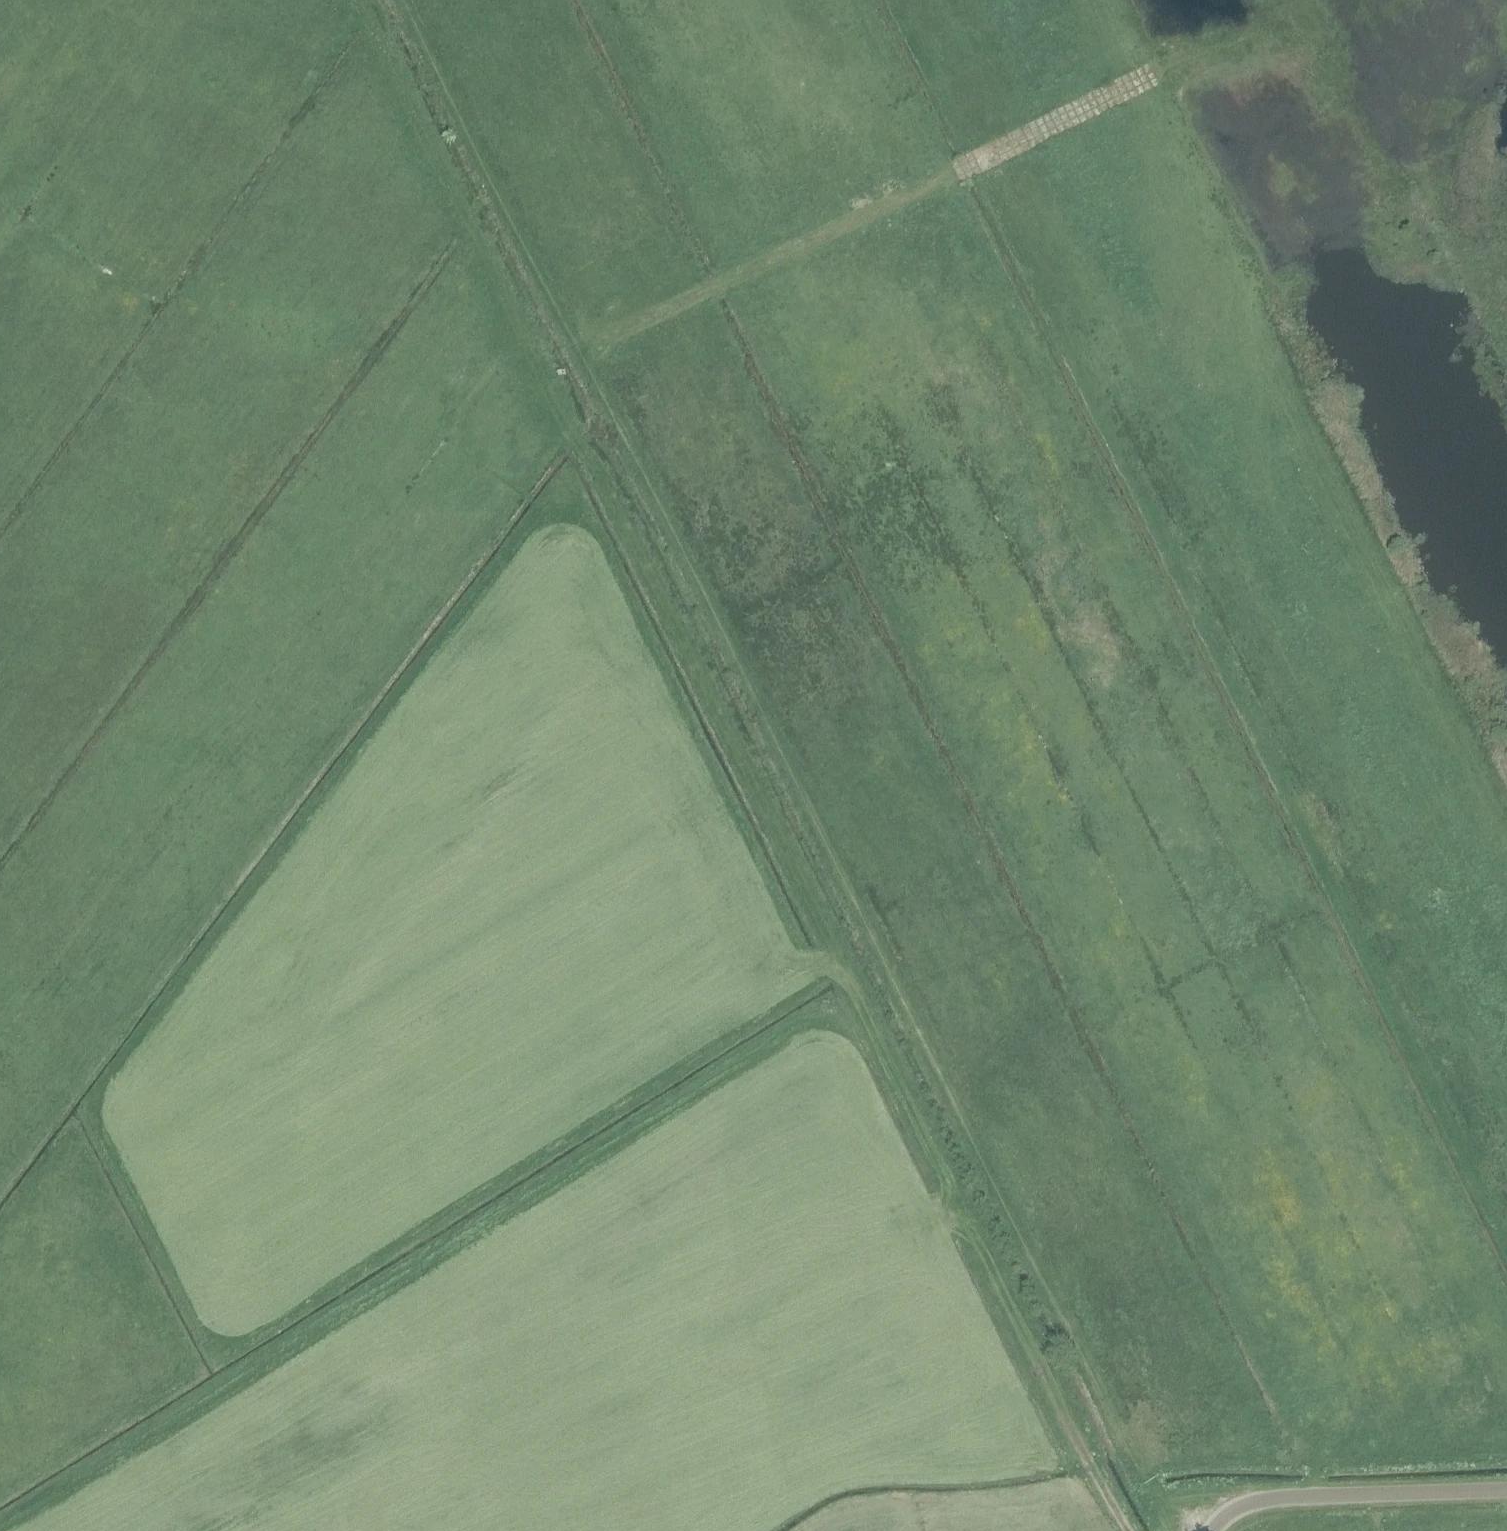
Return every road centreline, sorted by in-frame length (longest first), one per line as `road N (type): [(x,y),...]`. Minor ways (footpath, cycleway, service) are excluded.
road 1 (unclassified): [(1213,1530),(1273,1499),(1506,1491)]

